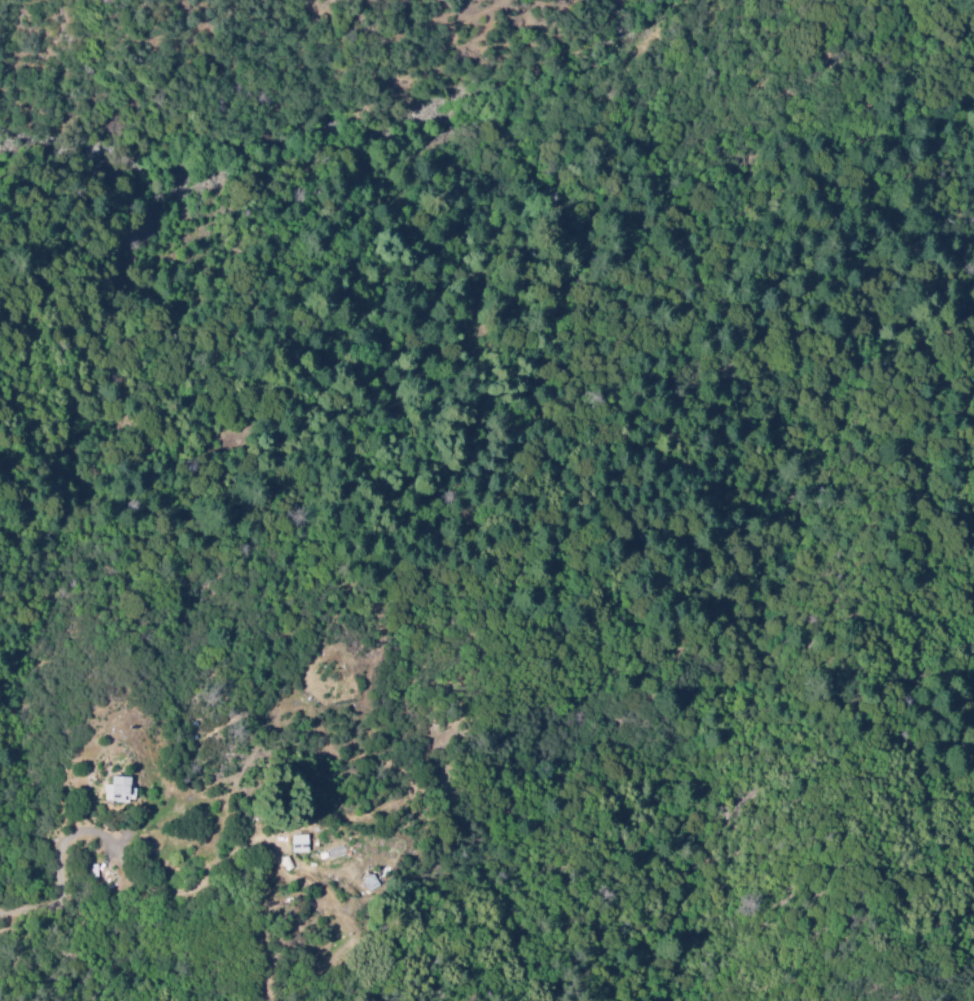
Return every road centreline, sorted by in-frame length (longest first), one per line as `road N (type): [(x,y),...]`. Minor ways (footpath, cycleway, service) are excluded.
road 1 (track): [(688,1000),(681,987),(680,803),(698,734),(753,644),(771,596),(792,453),(829,372),(973,262)]

